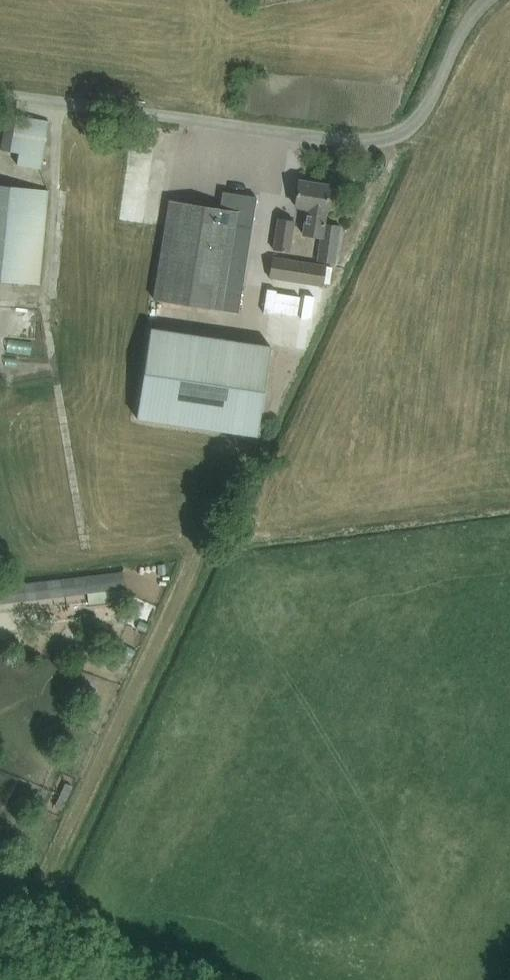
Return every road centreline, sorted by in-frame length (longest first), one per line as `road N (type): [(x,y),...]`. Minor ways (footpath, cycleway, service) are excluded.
road 1 (unclassified): [(0,95),(361,142),(395,137),(418,122),(488,0)]
road 2 (track): [(198,569),(11,979)]
road 3 (track): [(0,930),(117,979)]

